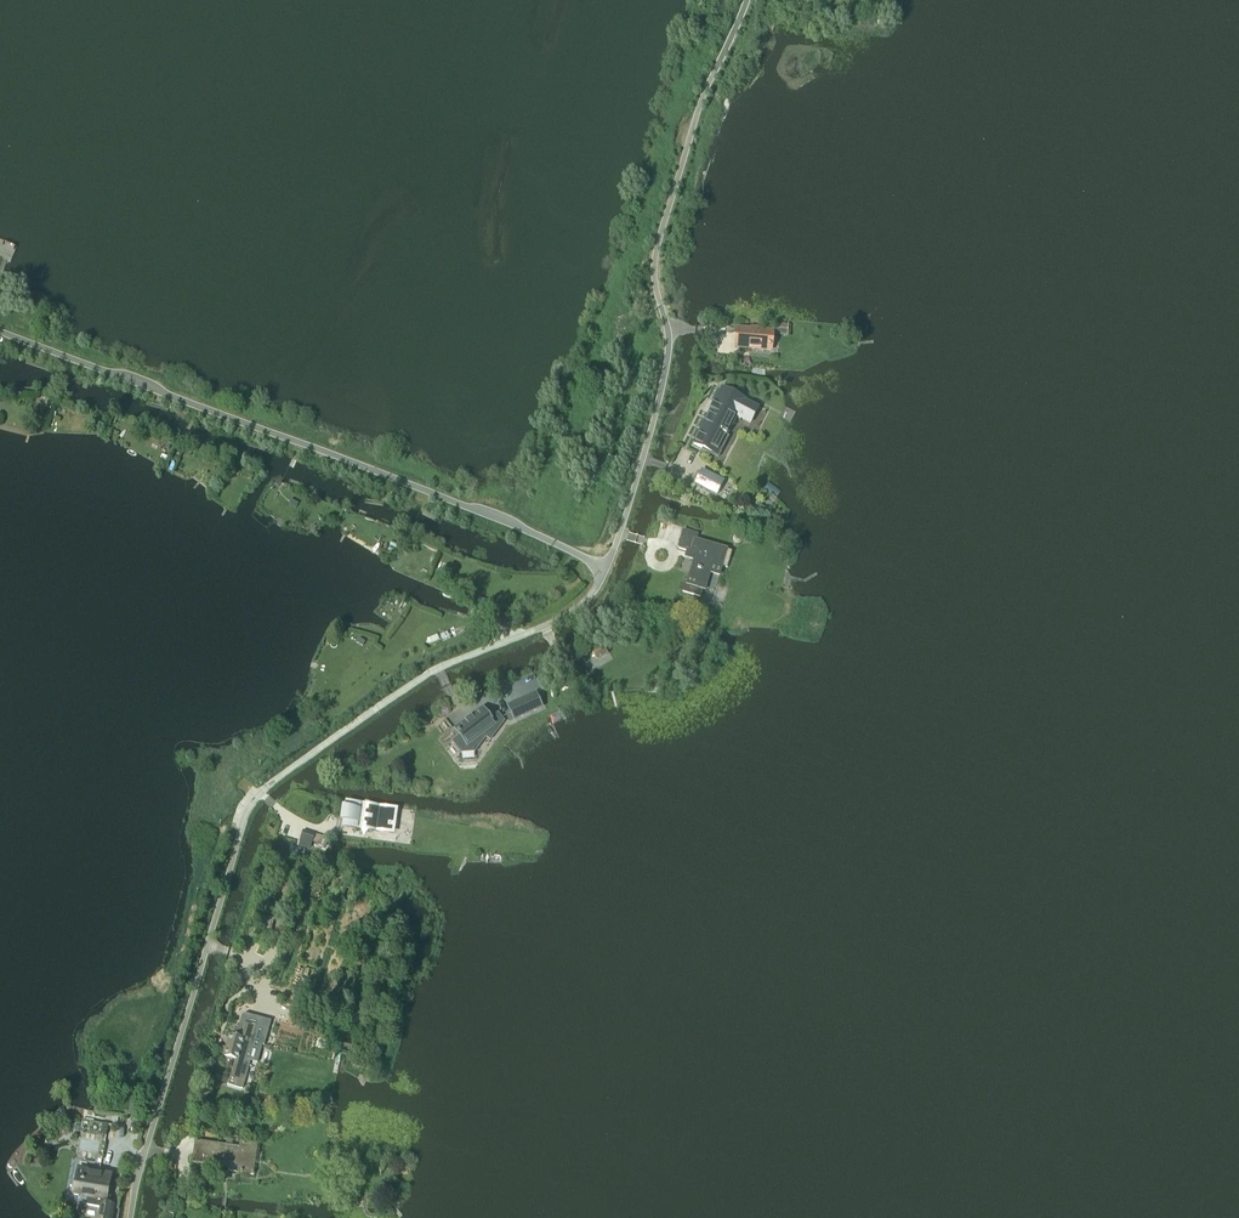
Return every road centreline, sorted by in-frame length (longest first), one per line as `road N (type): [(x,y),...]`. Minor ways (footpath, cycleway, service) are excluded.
road 1 (unclassified): [(130,1217),(244,815),(260,793),(437,669),(573,612),(606,569)]
road 2 (unclassified): [(606,569),(530,532),(0,331)]
road 3 (unclassified): [(606,569),(667,357),(657,247),(704,95),(747,0)]

